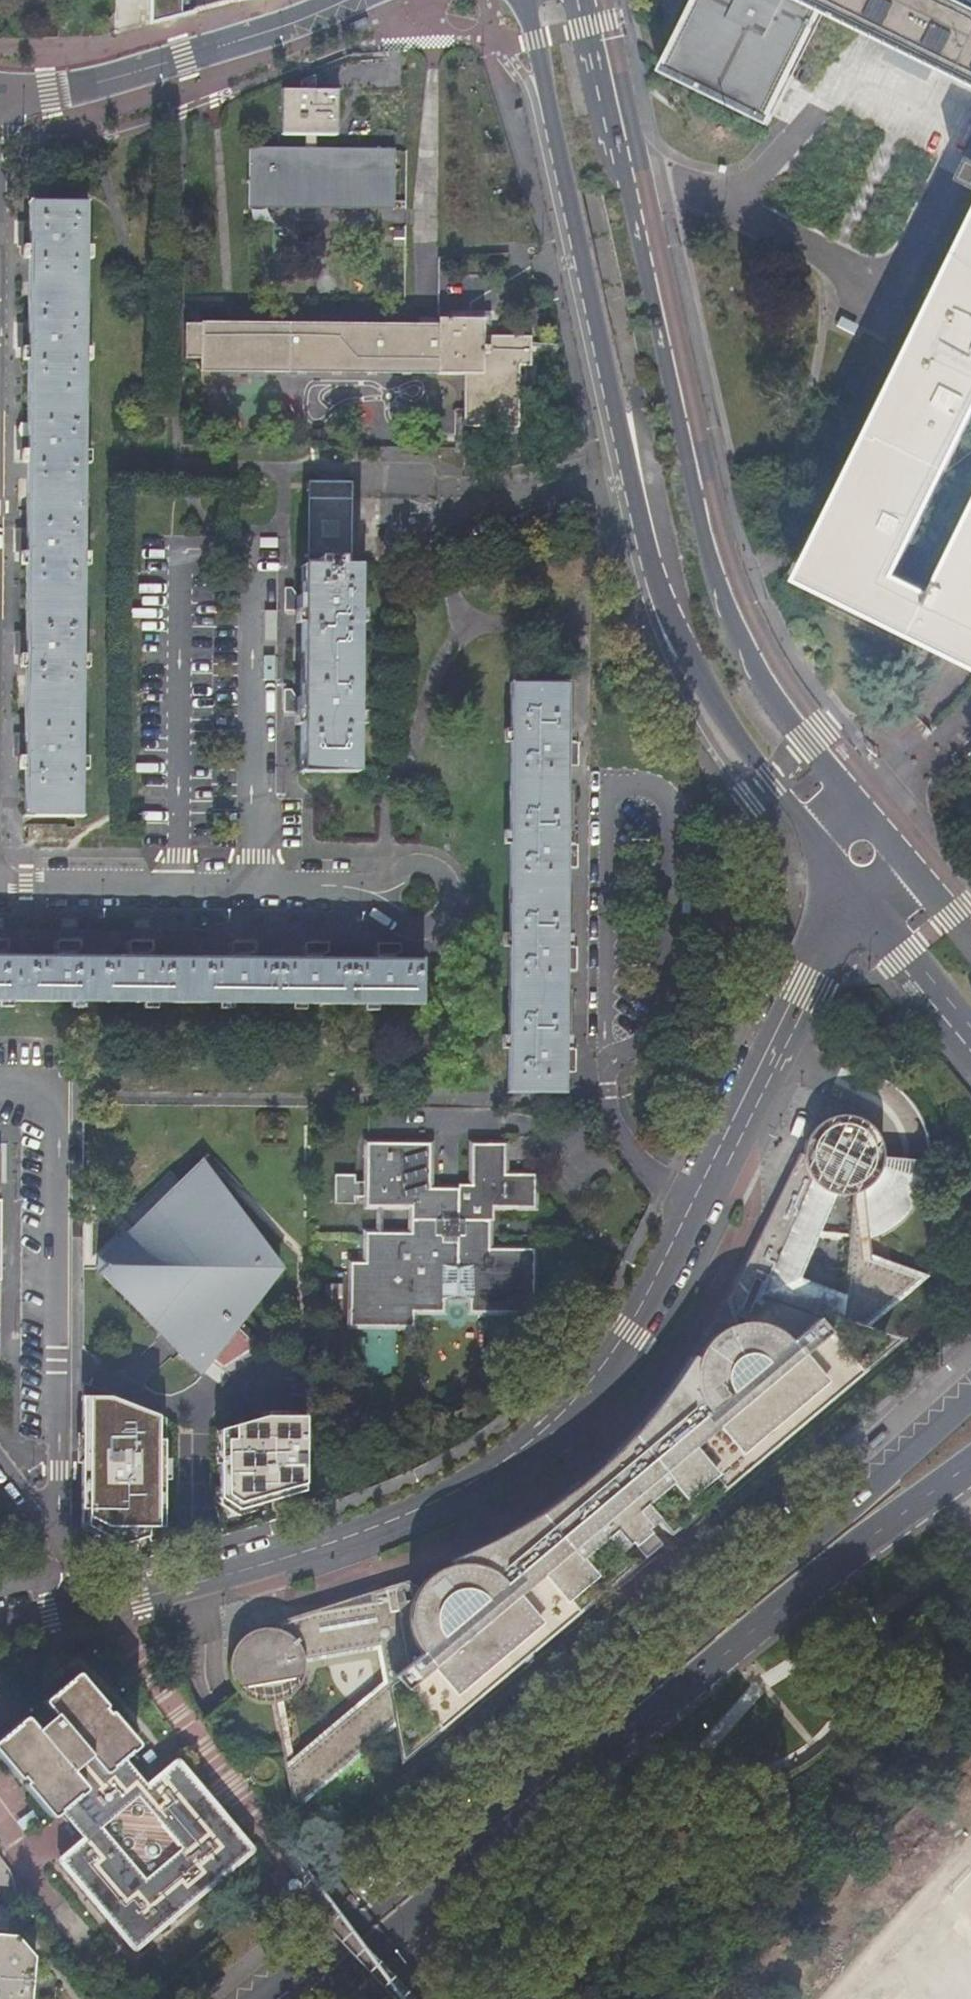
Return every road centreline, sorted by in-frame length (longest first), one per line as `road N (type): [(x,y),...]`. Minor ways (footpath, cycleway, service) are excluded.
road 1 (secondary): [(970,1398),(265,1998)]
road 2 (secondary): [(529,0),(601,357),(681,646),(712,708),(812,840)]
road 3 (secondary): [(858,796),(784,698),(726,577),(590,0)]
road 4 (secondary): [(323,1998),(840,1560),(970,1465)]
road 5 (residential): [(96,1606),(354,1536),(494,1470),(567,1412),(610,1355),(689,1210)]
road 6 (tertiary): [(347,0),(278,29),(97,83),(48,94),(0,89)]
road 7 (residential): [(689,1210),(800,990),(858,901)]
road 8 (residential): [(606,1030),(667,1016),(675,815),(609,776)]
road 9 (residential): [(609,776),(606,1030)]
road 10 (residential): [(606,1030),(605,1103),(619,1138),(689,1210)]
road 11 (secondary): [(858,901),(970,1035)]
road 12 (residential): [(96,1606),(0,1462)]

